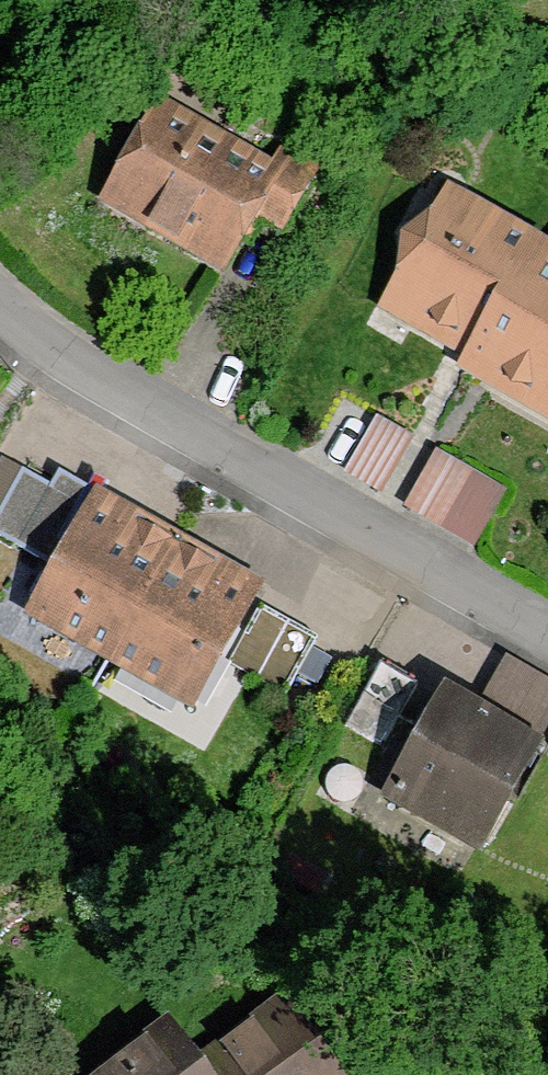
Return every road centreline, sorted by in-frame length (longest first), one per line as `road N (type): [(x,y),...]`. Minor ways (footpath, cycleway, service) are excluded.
road 1 (residential): [(547,640),(138,420),(0,319)]

